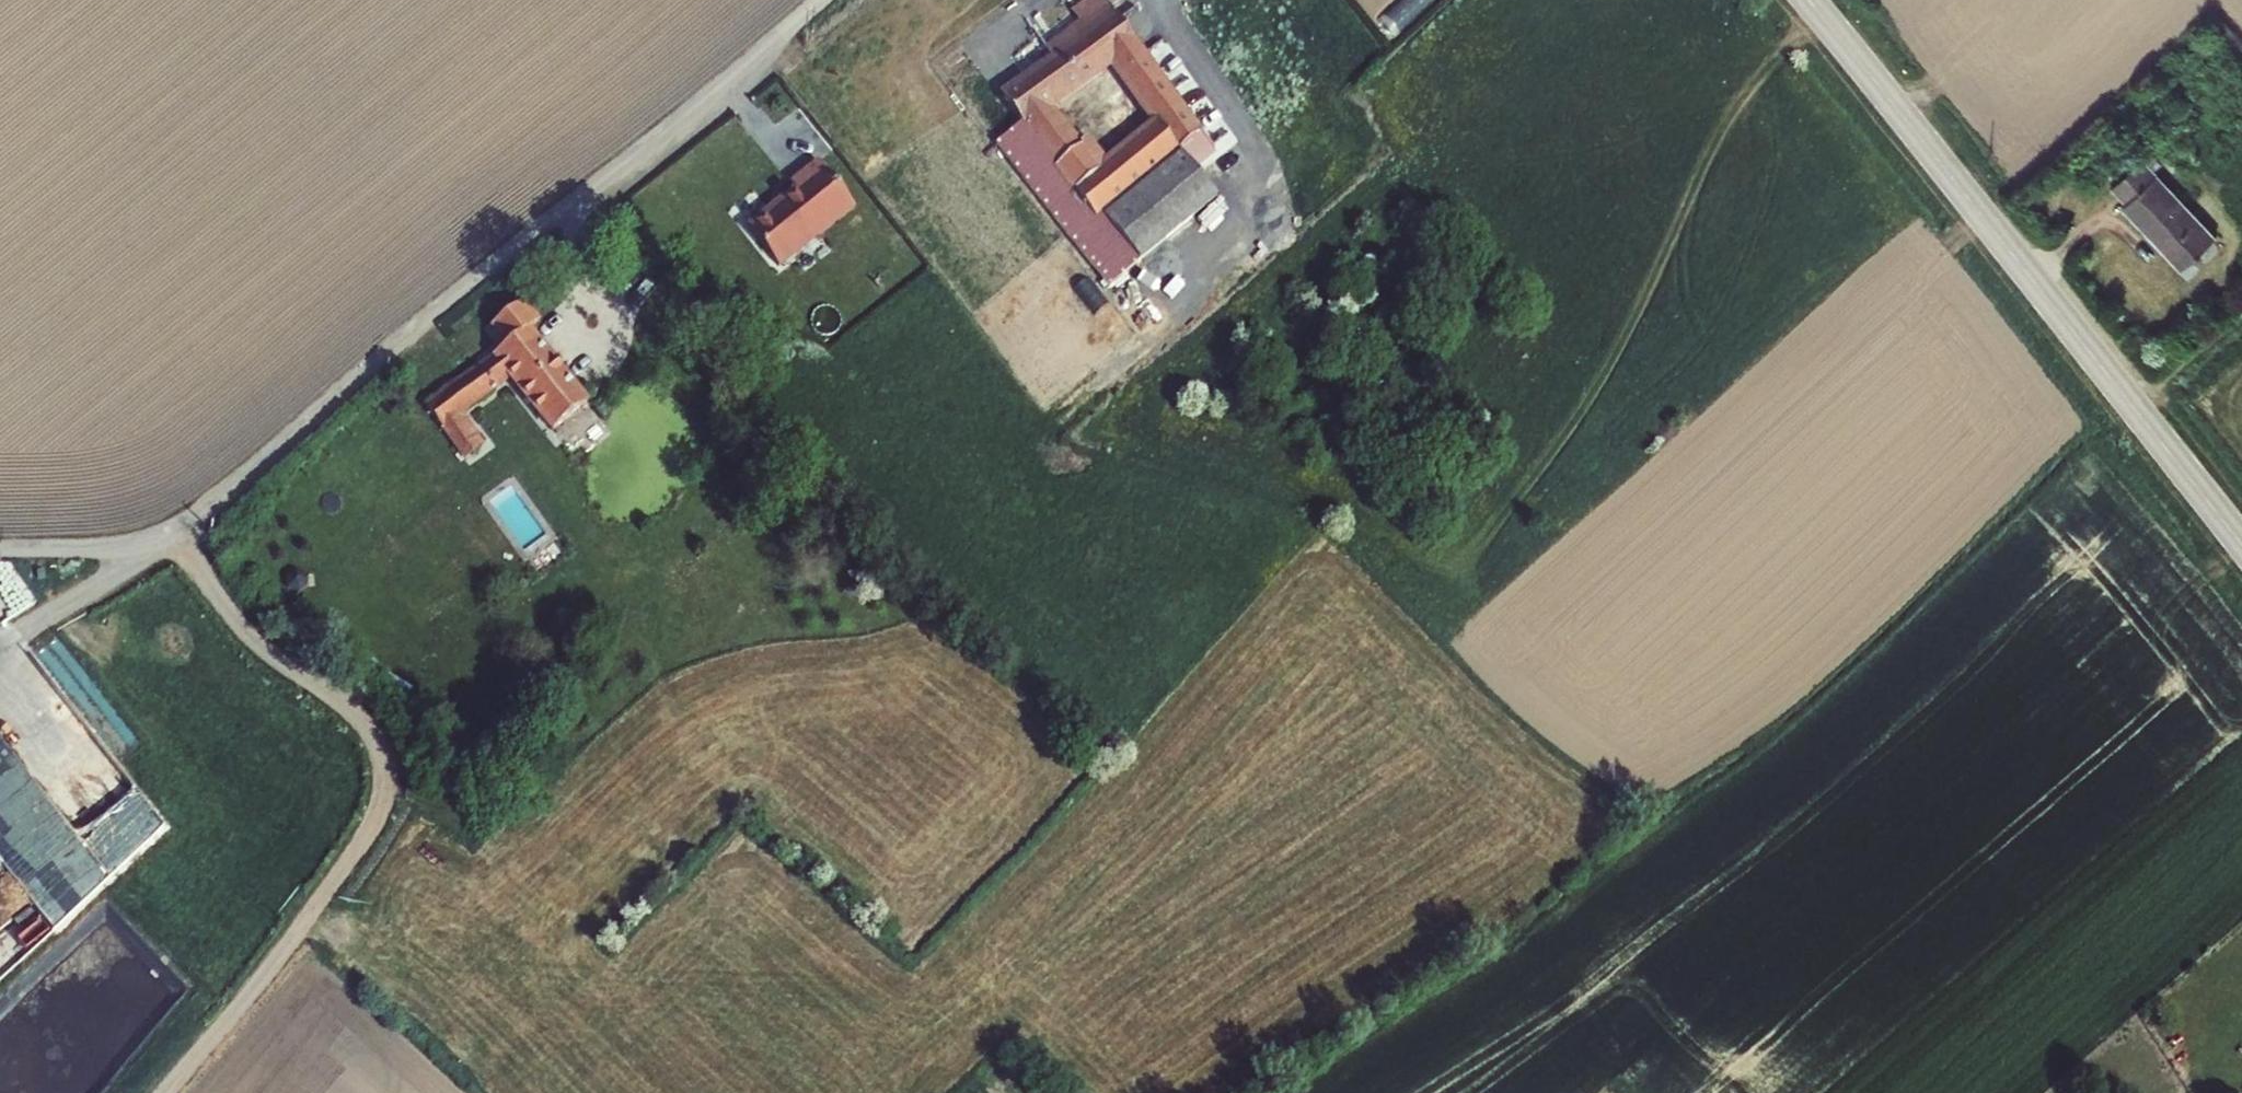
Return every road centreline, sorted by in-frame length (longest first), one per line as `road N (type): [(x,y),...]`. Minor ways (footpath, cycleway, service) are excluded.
road 1 (unclassified): [(0,551),(132,543),(219,503),(372,366),(673,131),(824,0)]
road 2 (track): [(162,1092),(363,841),(389,779),(384,745),(364,711),(245,630),(179,528)]
road 3 (residential): [(2241,546),(1809,0)]

